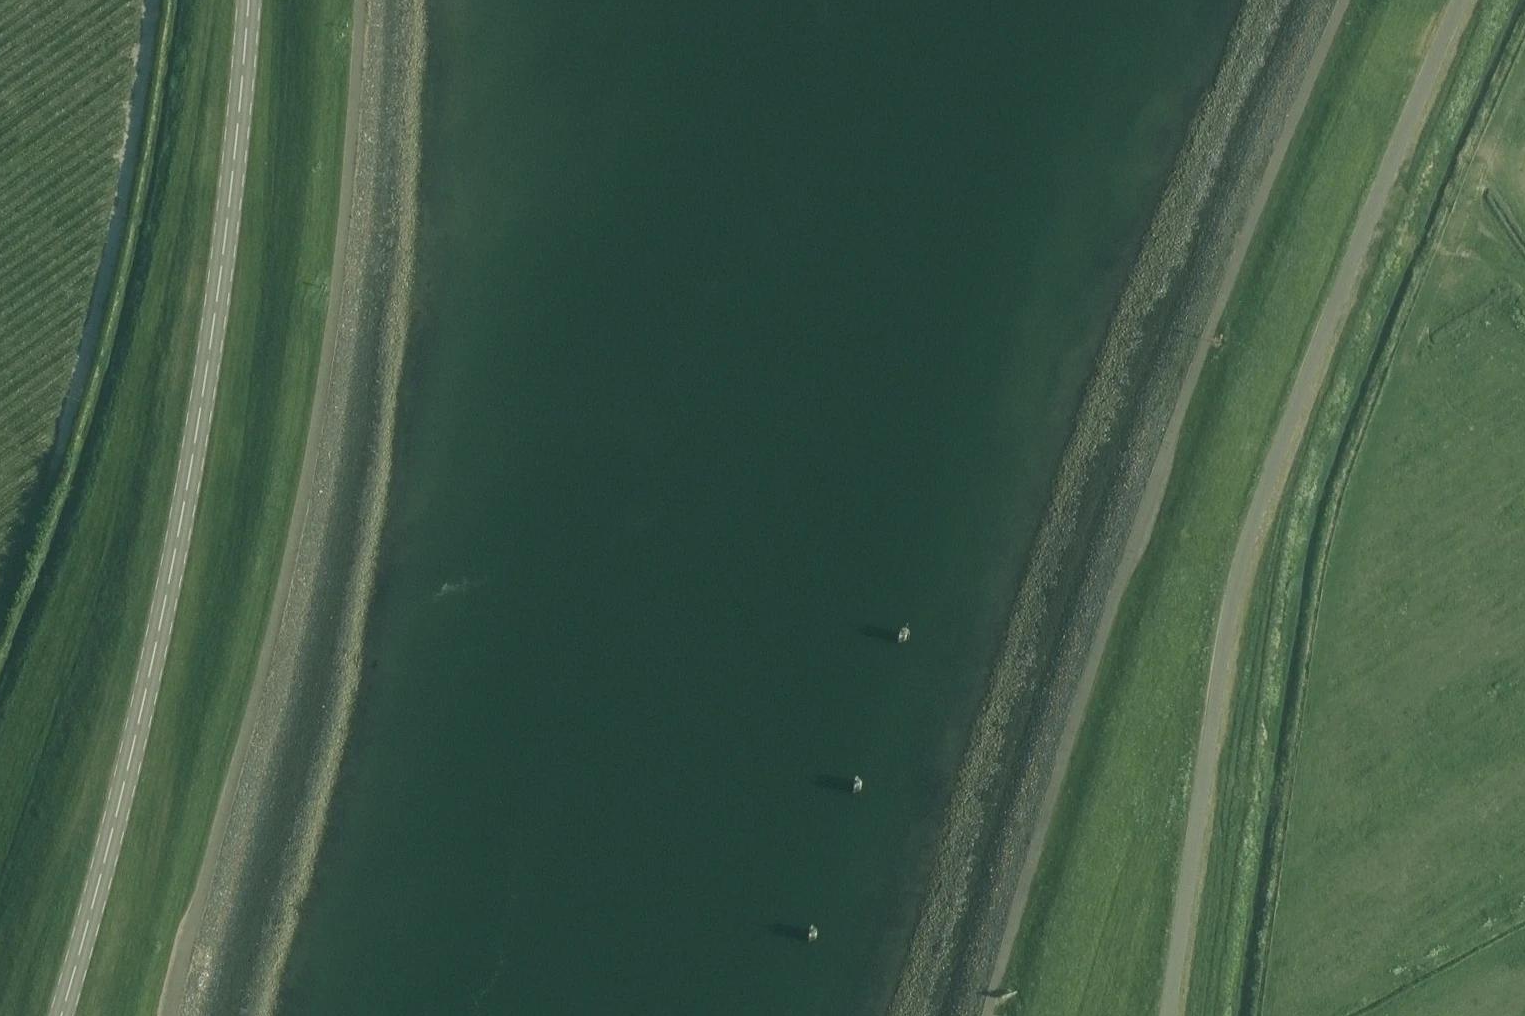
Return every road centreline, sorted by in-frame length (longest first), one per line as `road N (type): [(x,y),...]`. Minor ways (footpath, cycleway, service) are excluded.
road 1 (unclassified): [(1168,1015),(1232,606),(1286,438),(1456,0)]
road 2 (secondary): [(248,0),(215,309),(180,528),(112,832),(60,1015)]

